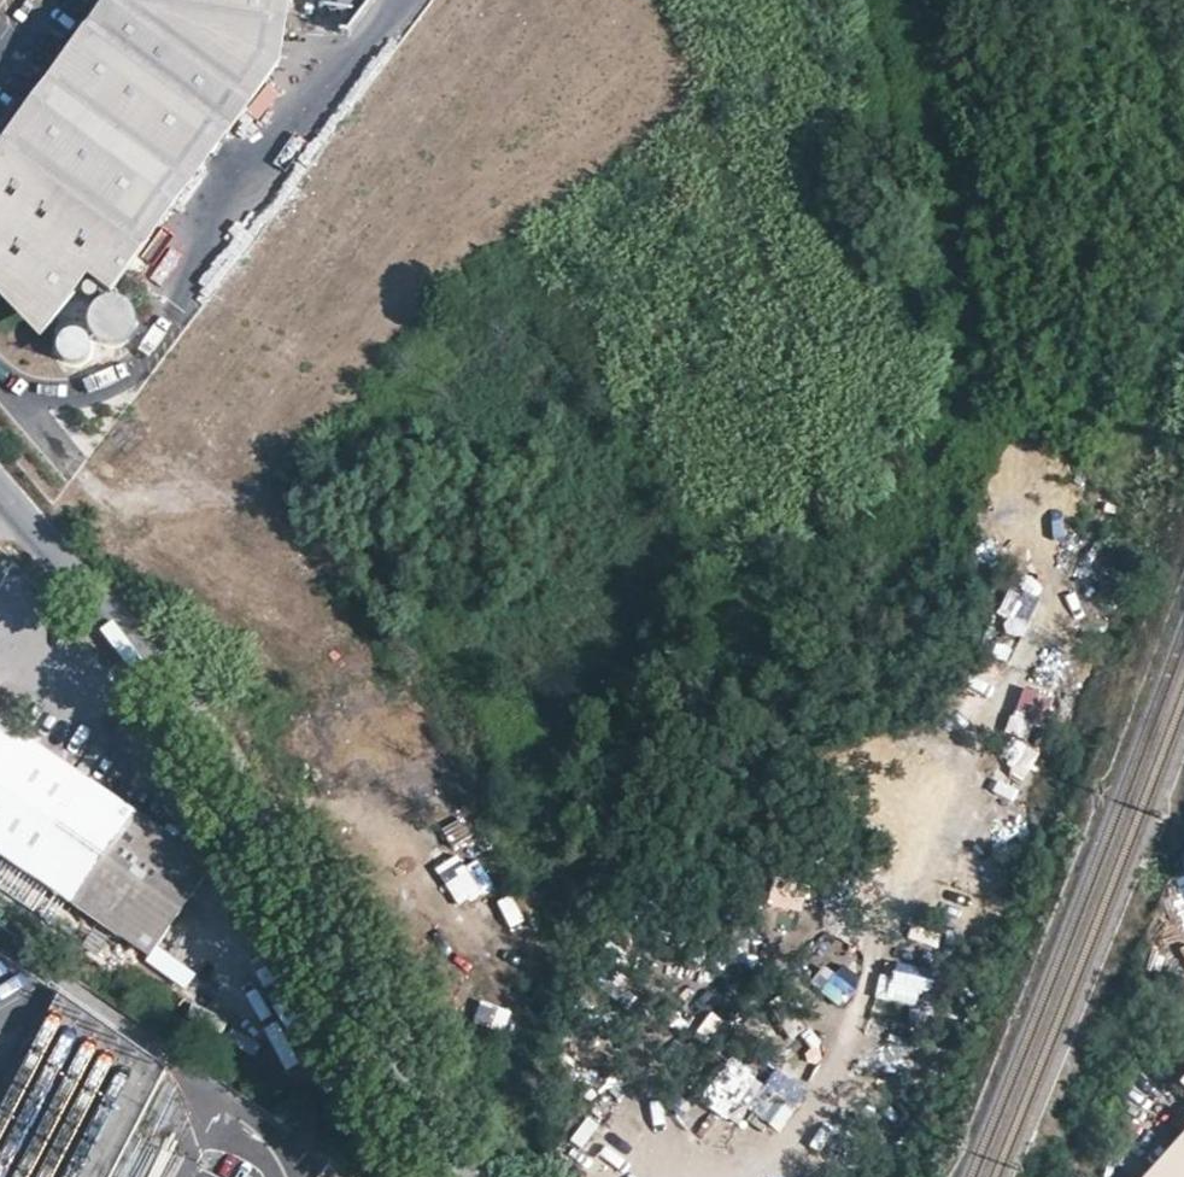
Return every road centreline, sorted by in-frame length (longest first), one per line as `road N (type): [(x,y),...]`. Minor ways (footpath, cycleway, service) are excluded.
road 1 (residential): [(462,1176),(364,995),(210,744),(0,481)]

